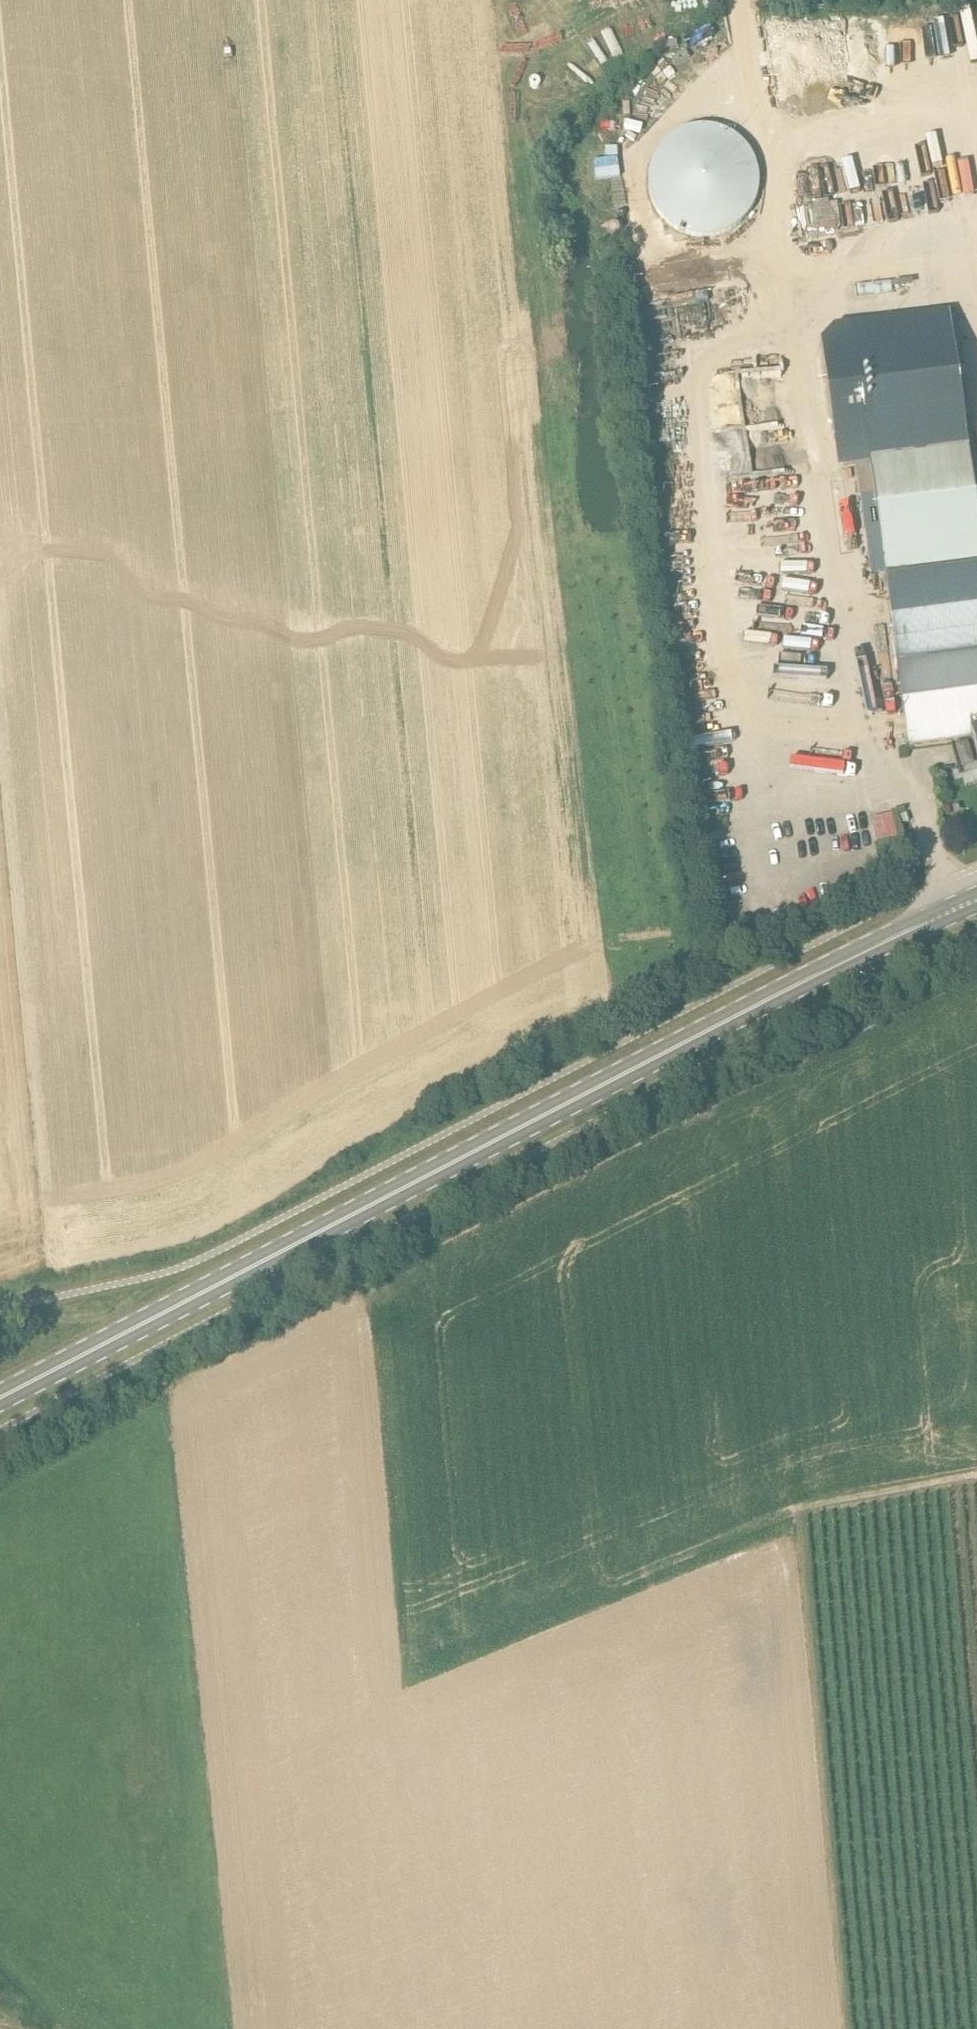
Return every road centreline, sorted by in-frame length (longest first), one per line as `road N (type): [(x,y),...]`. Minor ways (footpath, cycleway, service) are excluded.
road 1 (secondary): [(0,1396),(735,1016),(976,901)]
road 2 (track): [(735,0),(781,282)]

